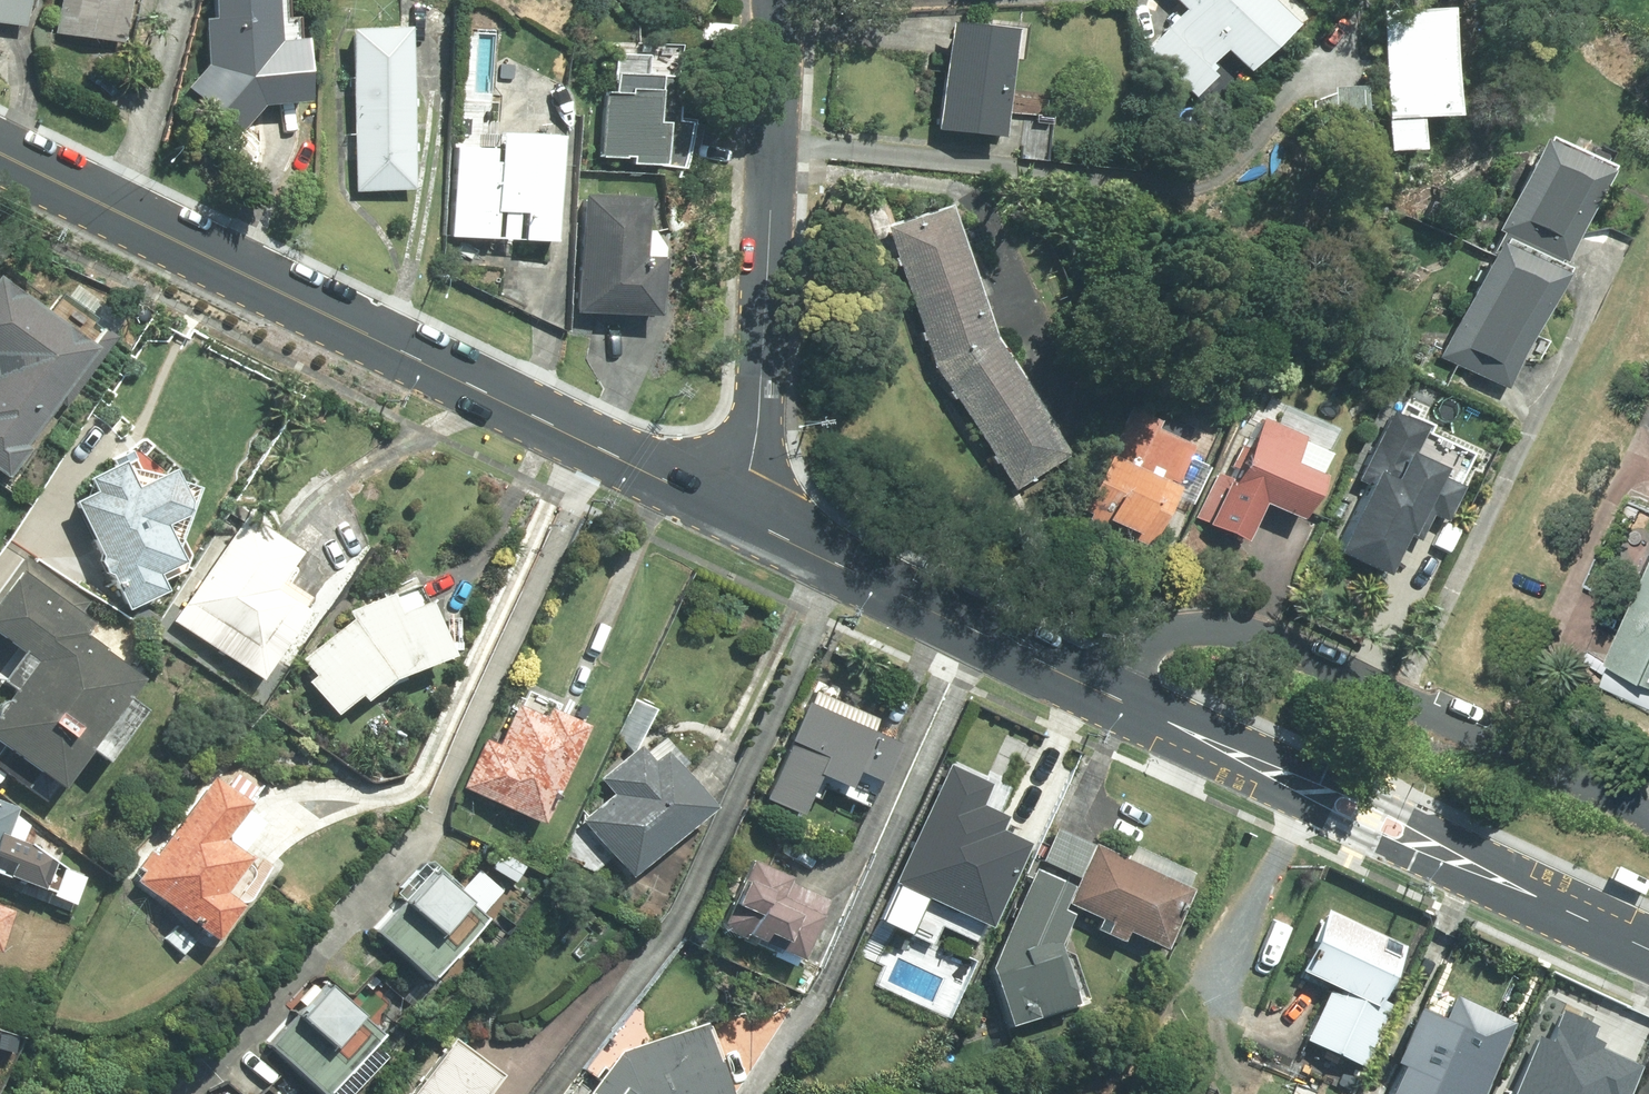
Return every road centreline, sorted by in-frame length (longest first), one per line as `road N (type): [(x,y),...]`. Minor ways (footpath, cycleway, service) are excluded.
road 1 (secondary): [(723,510),(0,153)]
road 2 (secondary): [(1315,792),(723,510)]
road 3 (residential): [(723,510),(749,452),(759,393),(777,0)]
road 4 (secondary): [(1648,949),(1423,844)]
road 5 (secondary): [(1315,792),(1345,781),(1411,815),(1423,844)]
road 6 (secondary): [(1423,844),(1395,853),(1326,821),(1315,792)]

